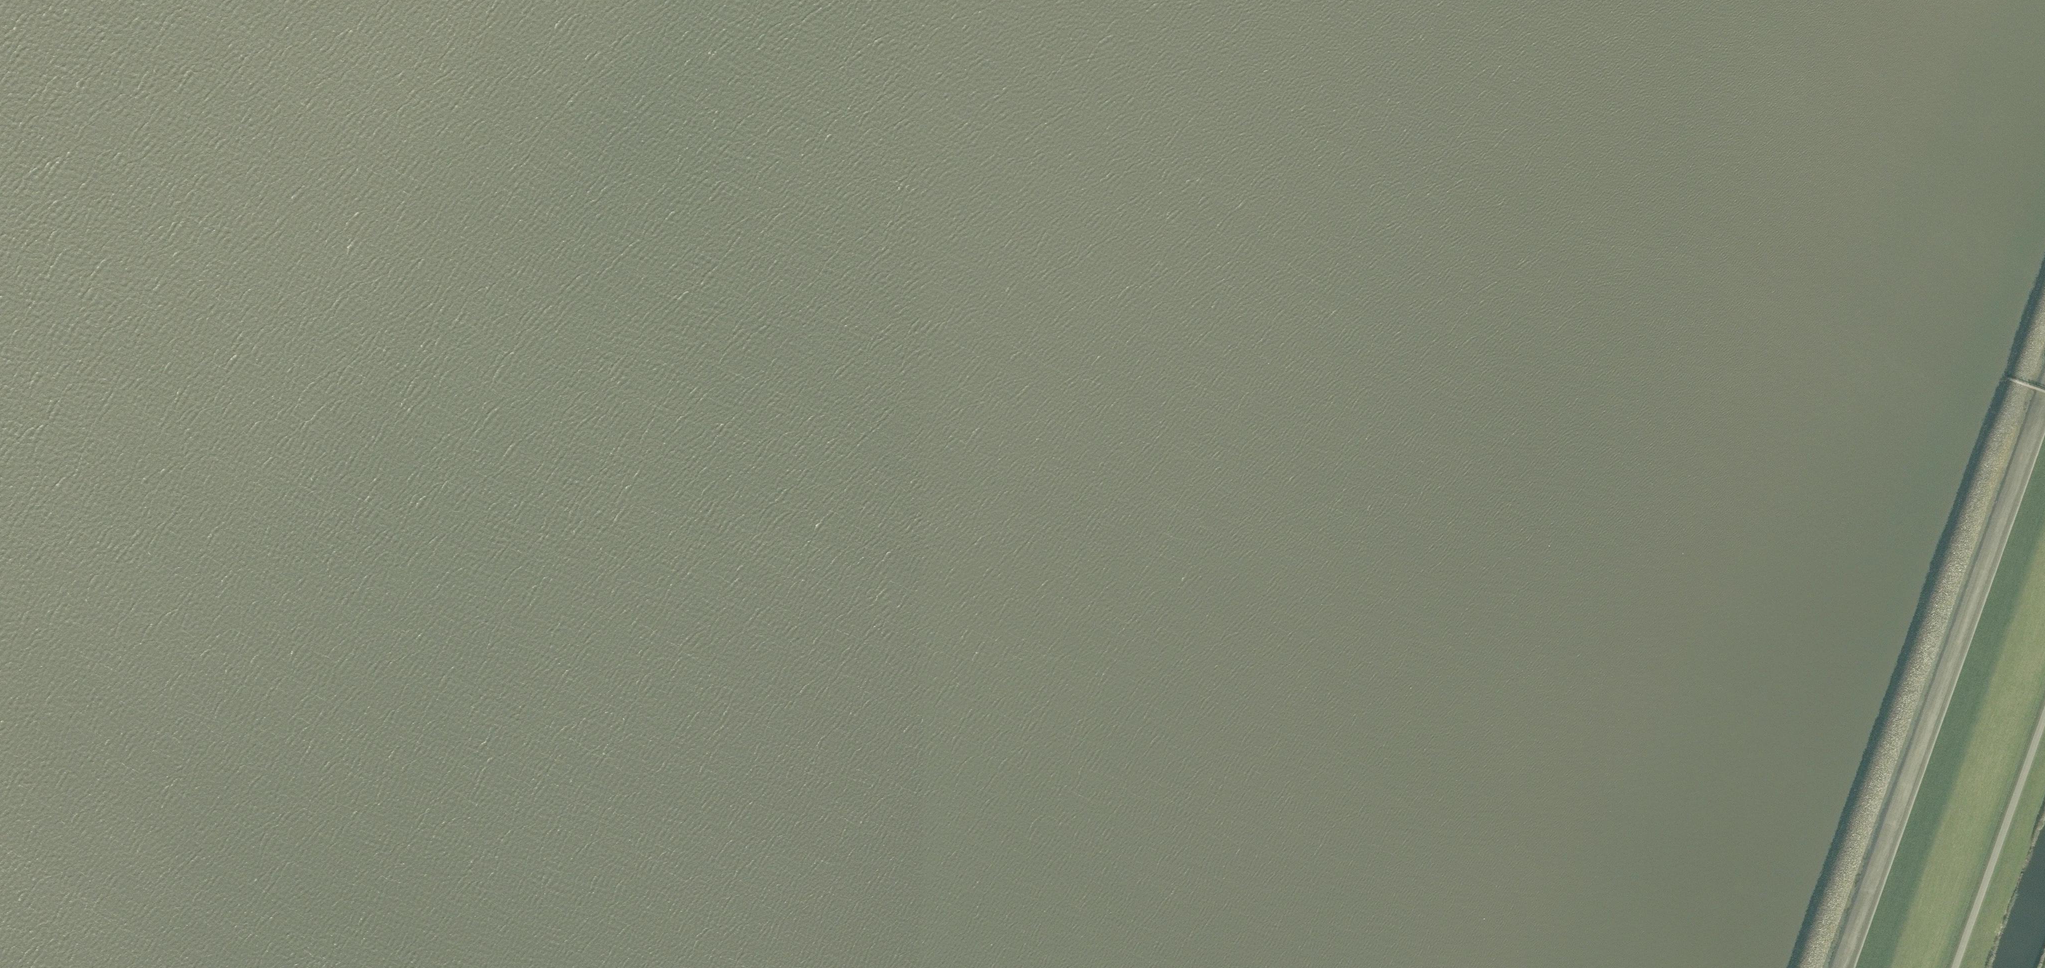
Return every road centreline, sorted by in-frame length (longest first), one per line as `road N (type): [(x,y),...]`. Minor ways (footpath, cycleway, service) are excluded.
road 1 (unclassified): [(1955,967),(2044,718)]

